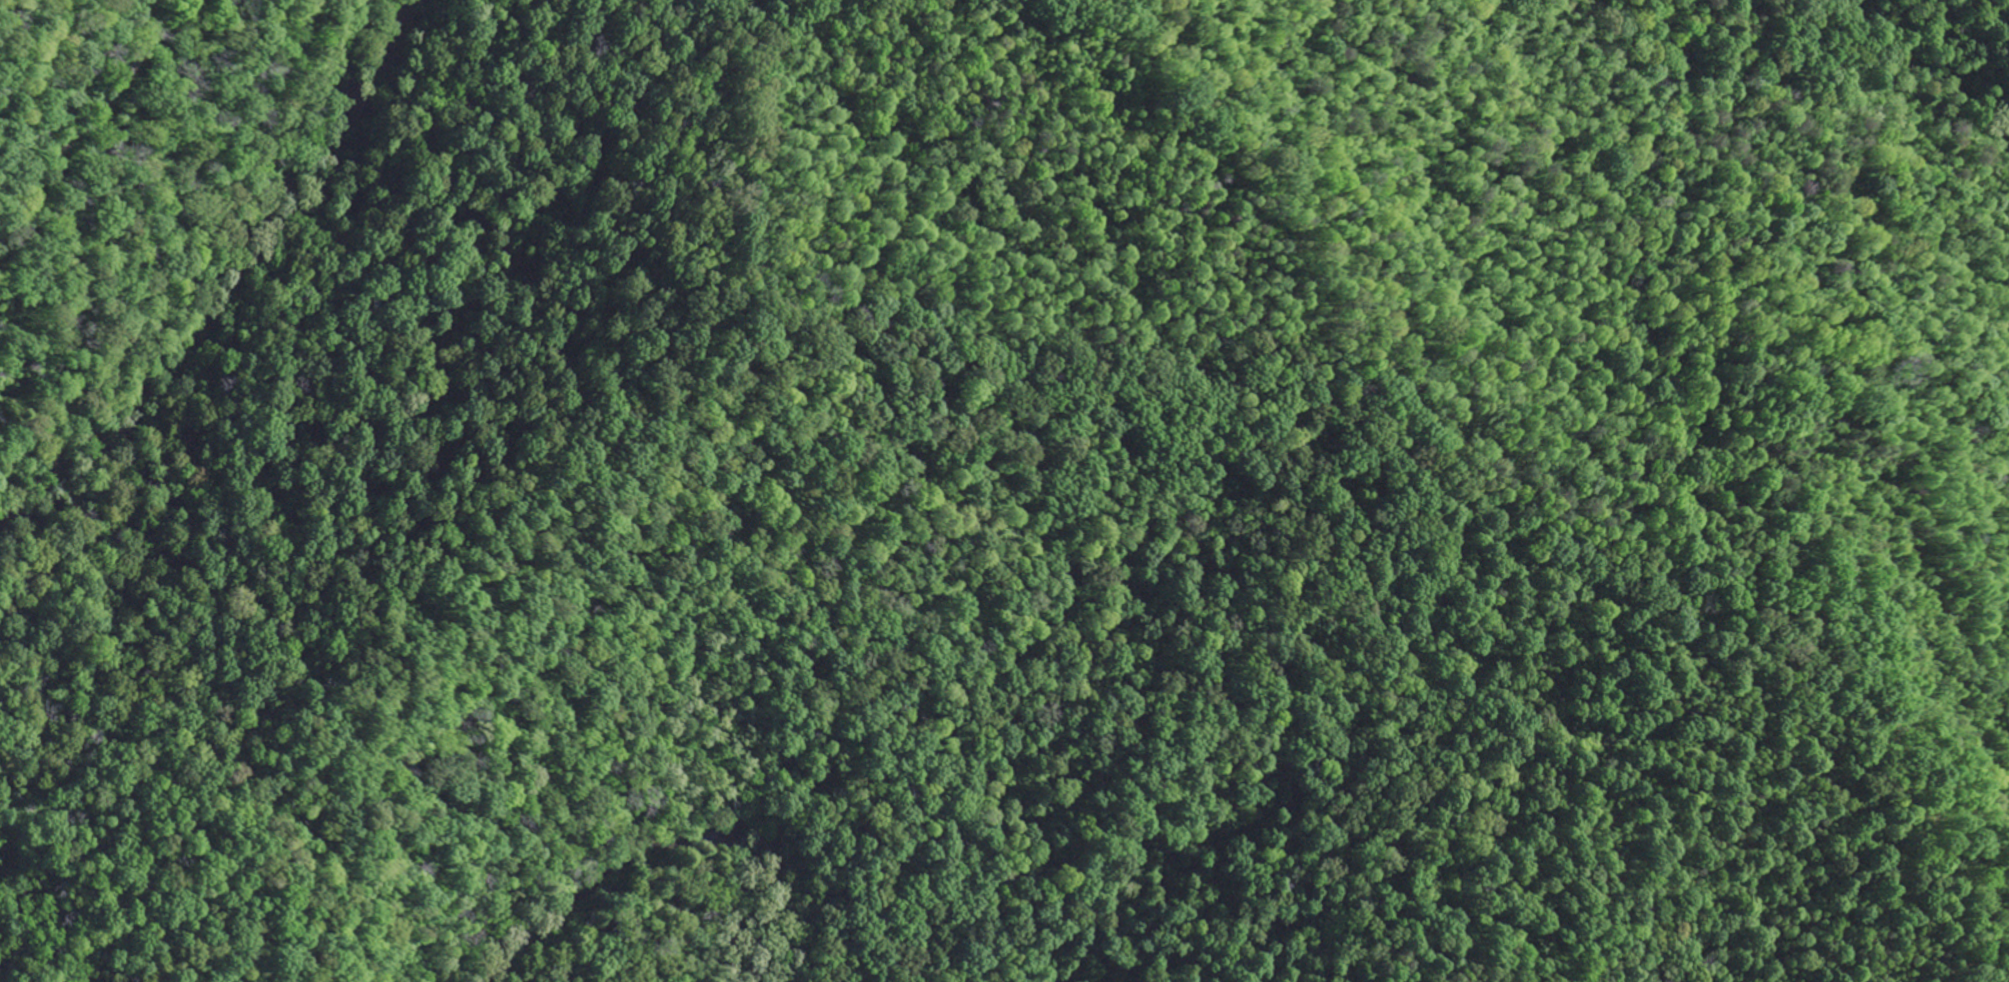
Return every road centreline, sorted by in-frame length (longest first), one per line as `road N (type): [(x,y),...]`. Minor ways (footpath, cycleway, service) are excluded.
road 1 (residential): [(0,242),(182,0)]

